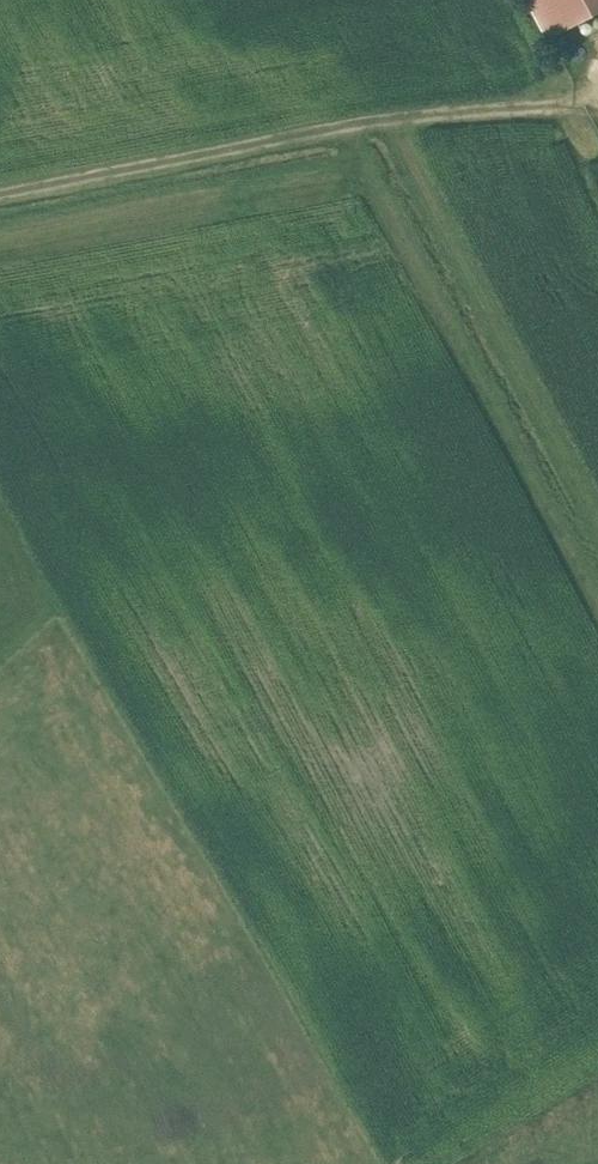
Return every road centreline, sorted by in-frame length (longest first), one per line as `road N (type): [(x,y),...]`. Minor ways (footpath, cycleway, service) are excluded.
road 1 (track): [(0,191),(356,125),(597,95)]

